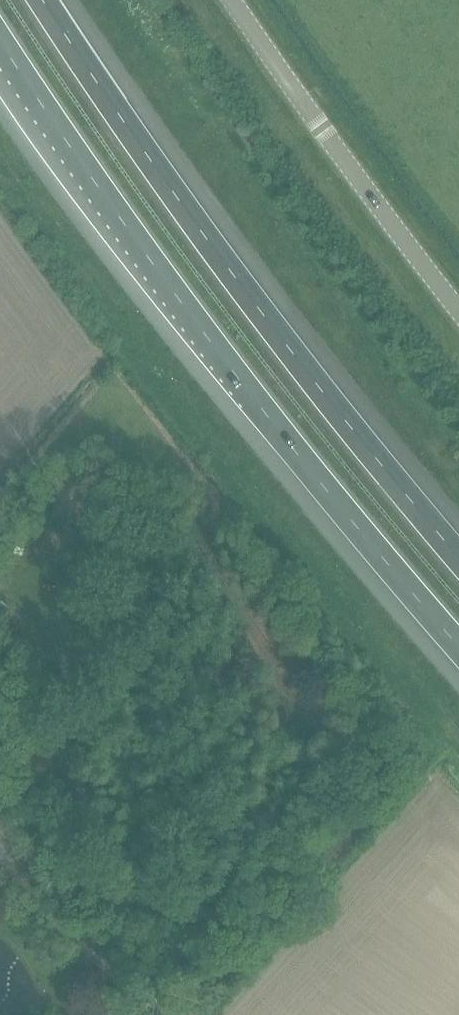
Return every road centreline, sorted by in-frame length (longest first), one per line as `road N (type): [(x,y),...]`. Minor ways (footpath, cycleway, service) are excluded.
road 1 (motorway): [(0,36),(185,308),(458,644)]
road 2 (motorway): [(458,555),(230,268),(43,0)]
road 3 (unclassified): [(458,306),(235,0)]

